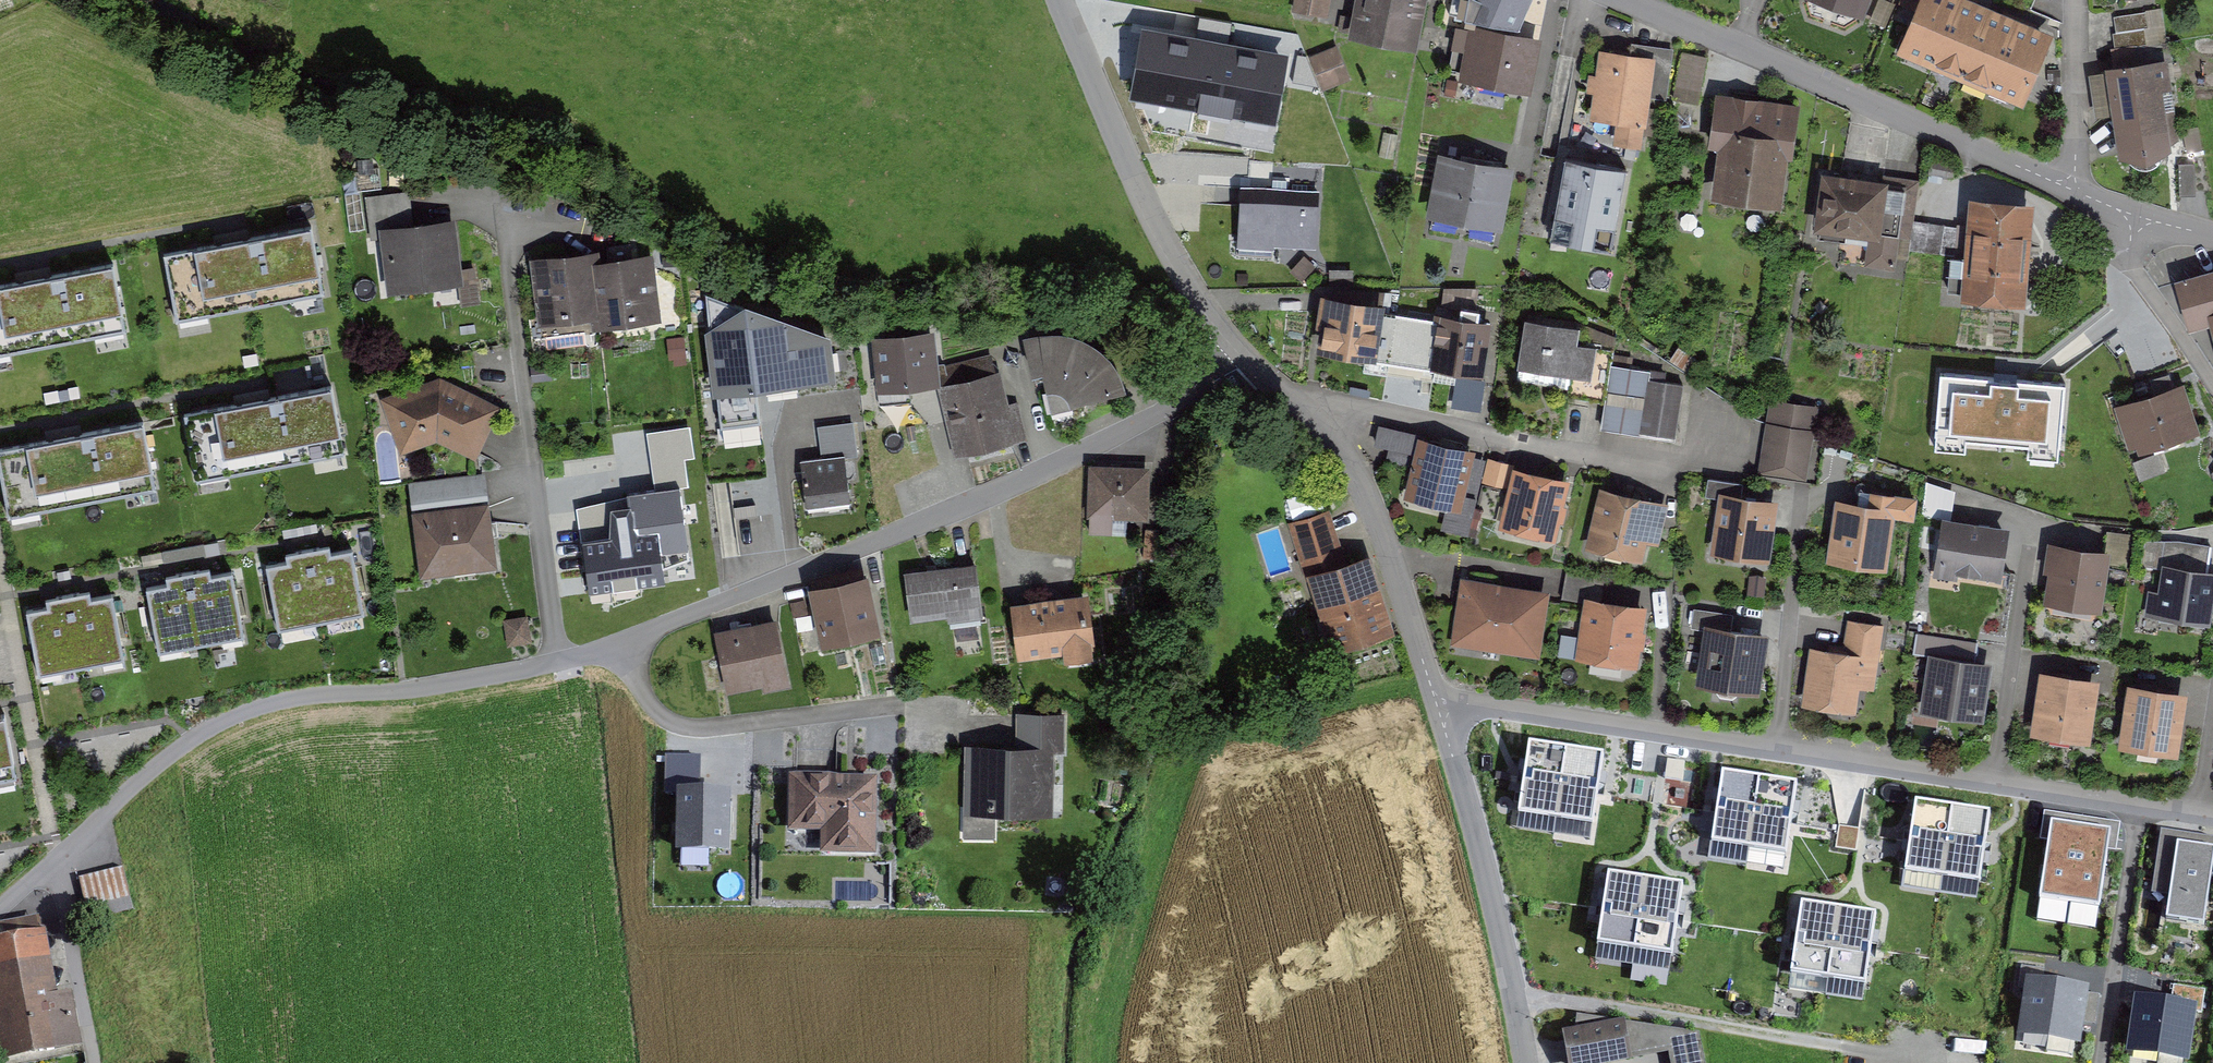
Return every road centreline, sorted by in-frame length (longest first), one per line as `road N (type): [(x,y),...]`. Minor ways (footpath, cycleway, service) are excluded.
road 1 (residential): [(0,910),(120,798),(230,716),(286,699),(403,692),(523,673),(622,643),(1054,470),(1242,352)]
road 2 (residential): [(2212,817),(1432,696)]
road 3 (residential): [(2072,189),(1630,0)]
road 4 (unclassified): [(1242,352),(1301,402),(1357,478),(1432,696)]
road 5 (residential): [(1063,0),(1146,202),(1186,278),(1242,352)]
road 6 (unclassified): [(1432,696),(1523,1062)]
road 7 (residential): [(2075,0),(2072,189)]
road 8 (residential): [(2212,238),(2072,189)]

